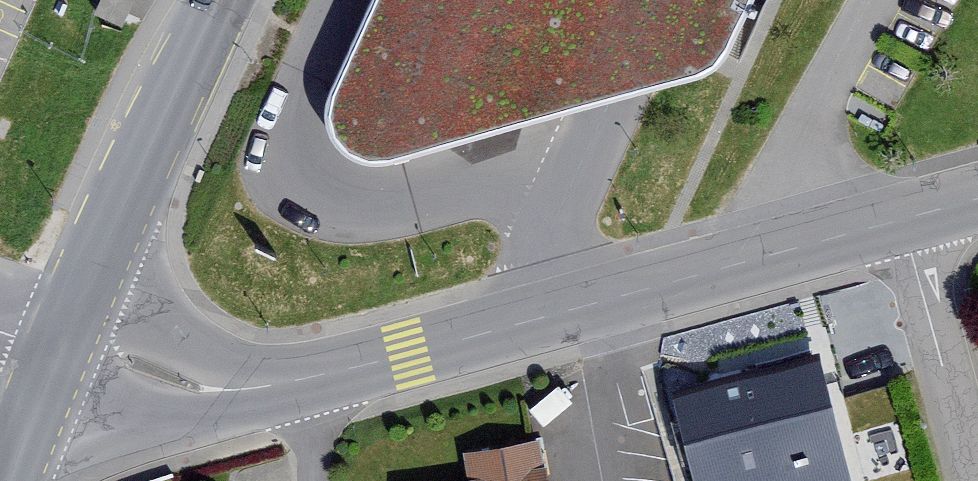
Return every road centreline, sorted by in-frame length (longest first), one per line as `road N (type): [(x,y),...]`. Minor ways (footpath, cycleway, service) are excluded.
road 1 (residential): [(314,379),(907,219)]
road 2 (secondary): [(89,280),(214,0)]
road 3 (residential): [(907,219),(974,480)]
road 4 (residential): [(144,374),(224,390),(314,379)]
road 5 (secondary): [(18,455),(46,461),(101,446),(137,402),(144,374)]

